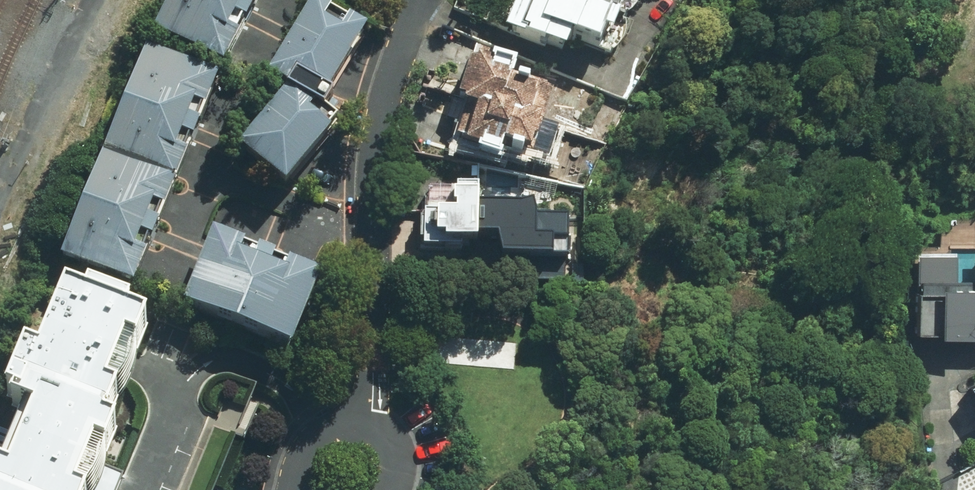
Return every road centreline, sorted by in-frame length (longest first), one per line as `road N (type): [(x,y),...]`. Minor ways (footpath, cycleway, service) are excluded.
road 1 (residential): [(370,425),(377,162),(418,0)]
road 2 (residential): [(295,489),(293,461),(310,433),(338,420),(370,425)]

